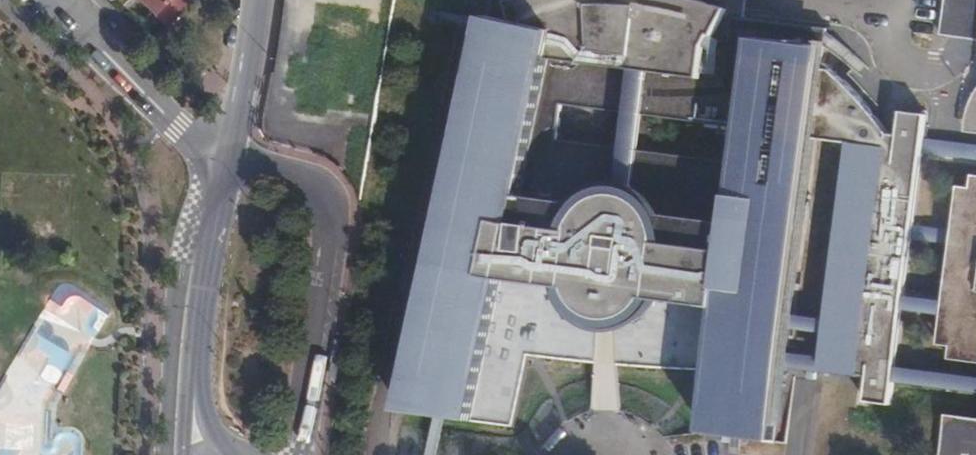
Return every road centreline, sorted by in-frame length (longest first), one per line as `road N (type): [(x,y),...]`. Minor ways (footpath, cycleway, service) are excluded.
road 1 (tertiary): [(205,454),(194,404),(213,223),(230,151)]
road 2 (tertiary): [(51,0),(181,127),(230,151)]
road 3 (unclassified): [(230,151),(247,93),(257,0)]

